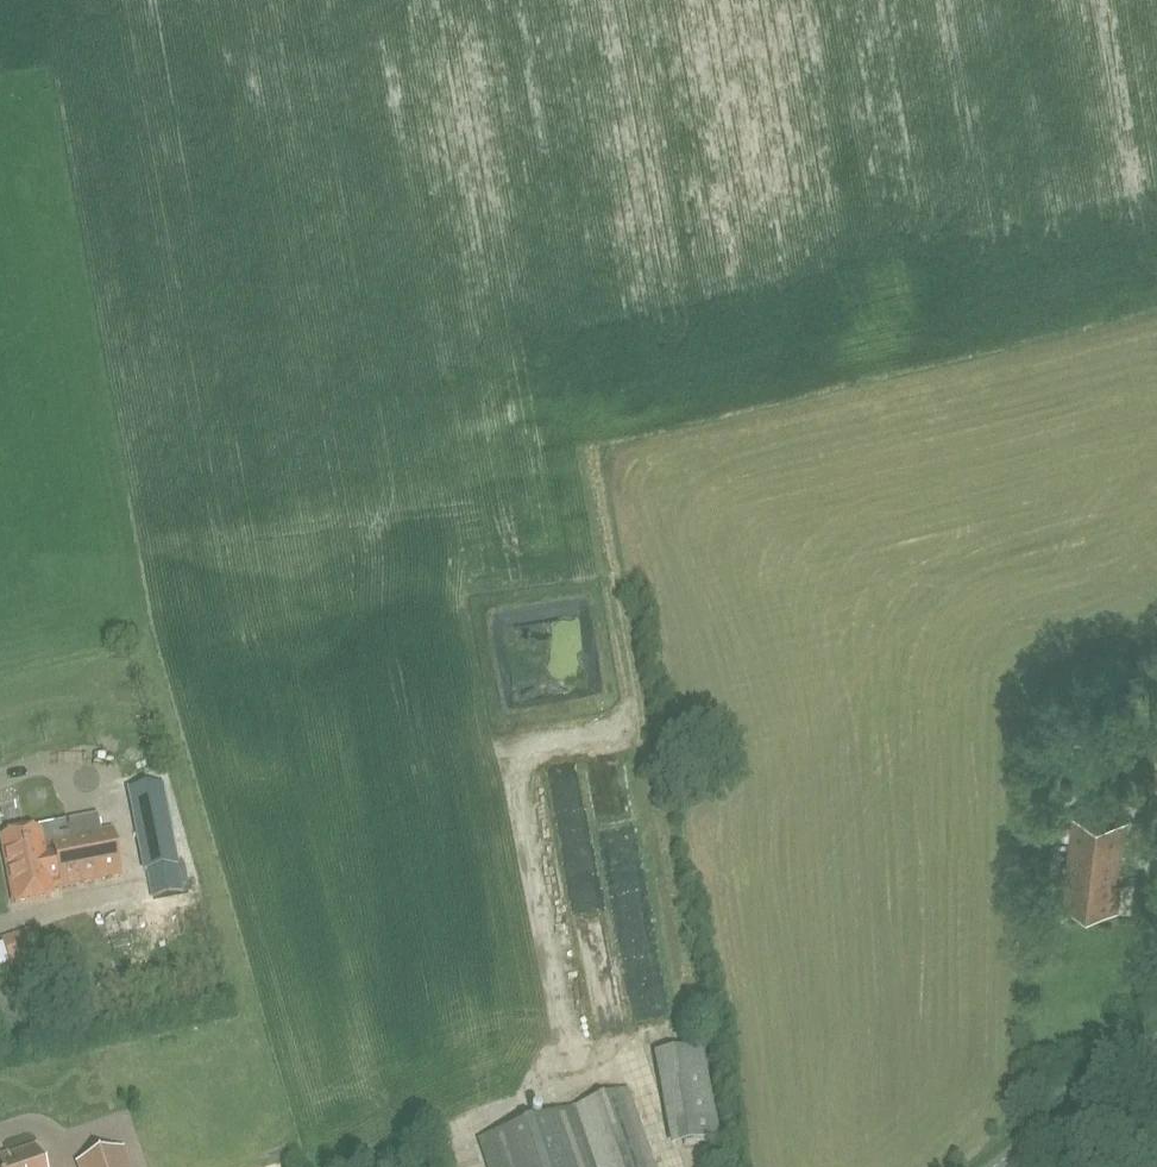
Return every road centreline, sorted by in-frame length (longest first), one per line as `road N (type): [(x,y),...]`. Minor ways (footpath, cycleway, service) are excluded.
road 1 (tertiary): [(1008,1166),(1156,1052)]

